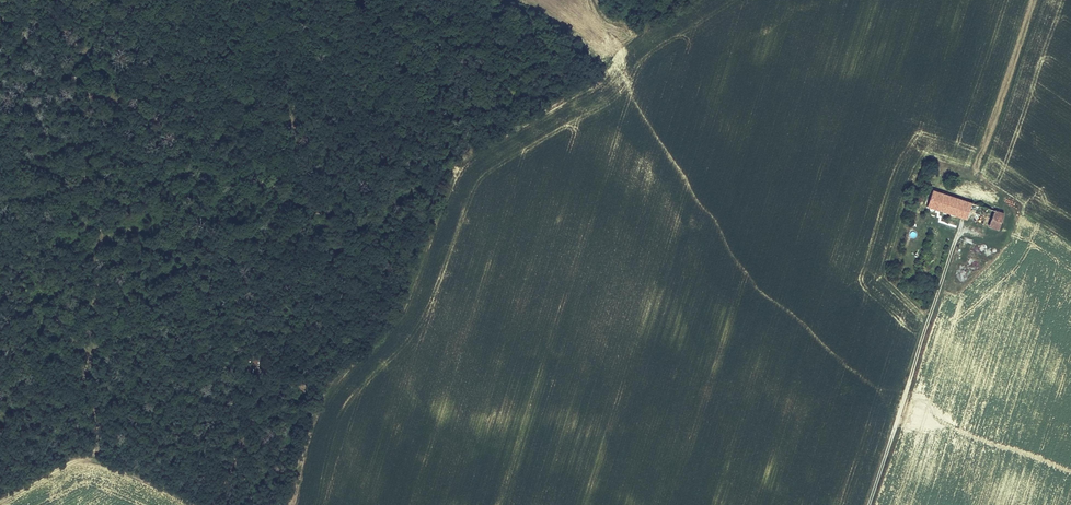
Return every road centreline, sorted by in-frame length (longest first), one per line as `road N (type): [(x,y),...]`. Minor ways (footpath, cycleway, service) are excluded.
road 1 (track): [(1035,0),(973,192),(1013,210),(1010,224),(998,236),(956,236)]
road 2 (track): [(869,504),(956,236)]

